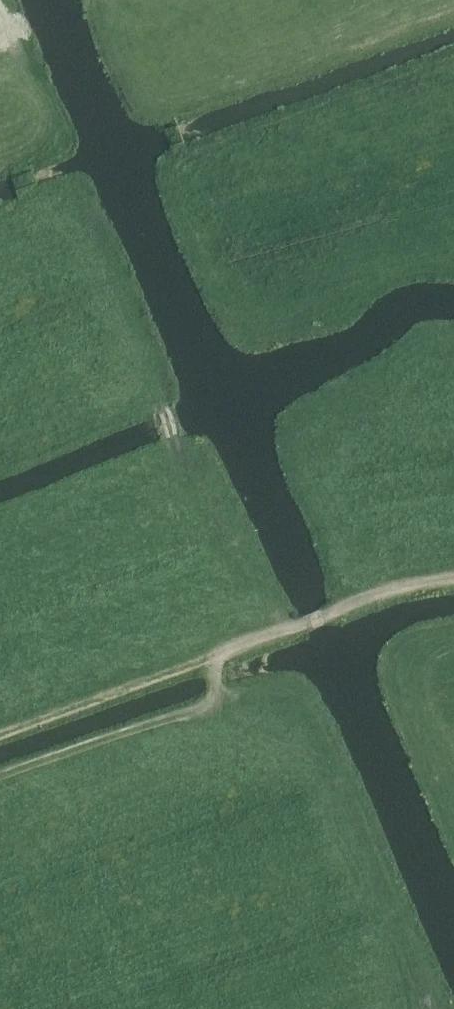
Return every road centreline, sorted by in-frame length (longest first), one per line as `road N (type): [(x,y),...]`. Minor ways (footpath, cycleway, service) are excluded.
road 1 (track): [(217,689),(222,656),(365,600),(453,586)]
road 2 (track): [(222,656),(0,737)]

